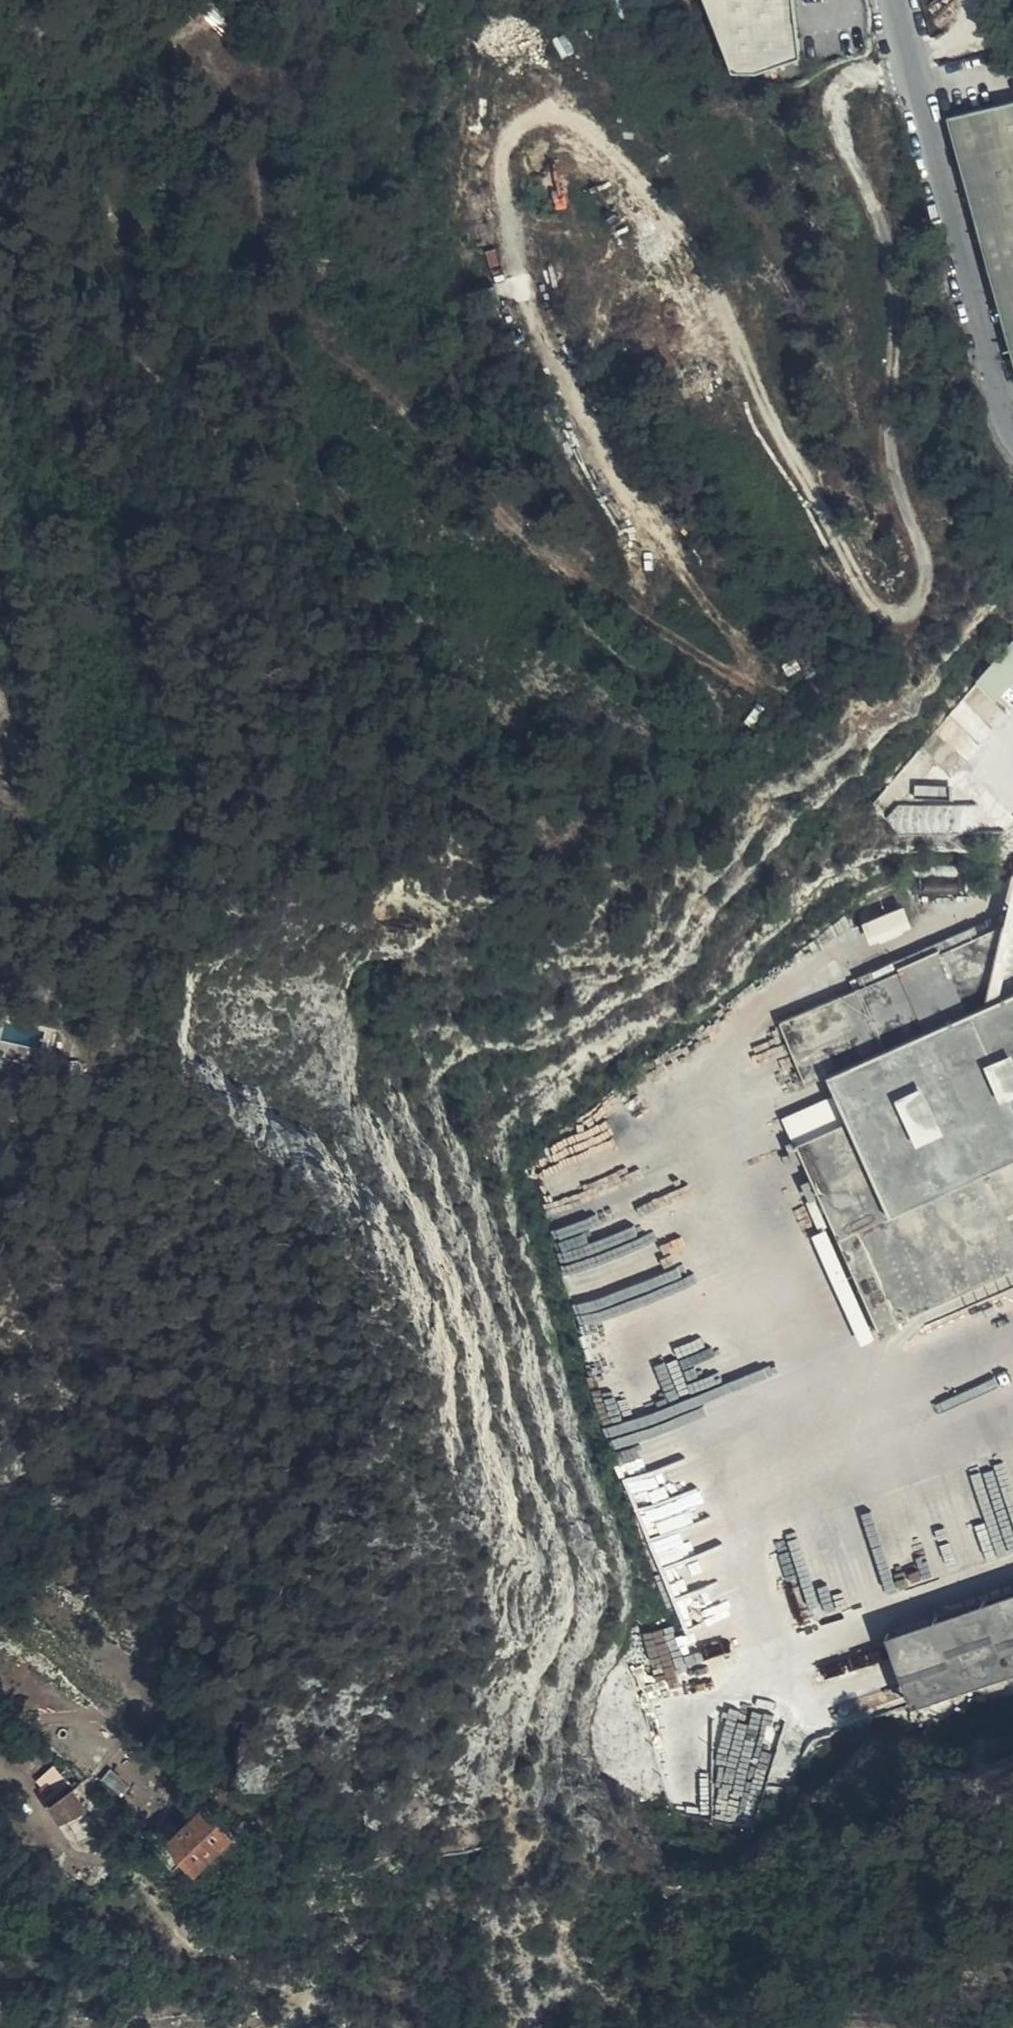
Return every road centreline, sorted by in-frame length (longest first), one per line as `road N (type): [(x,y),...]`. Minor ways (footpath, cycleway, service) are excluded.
road 1 (unclassified): [(1012,423),(894,0)]
road 2 (track): [(190,1946),(321,1990),(283,2027)]

